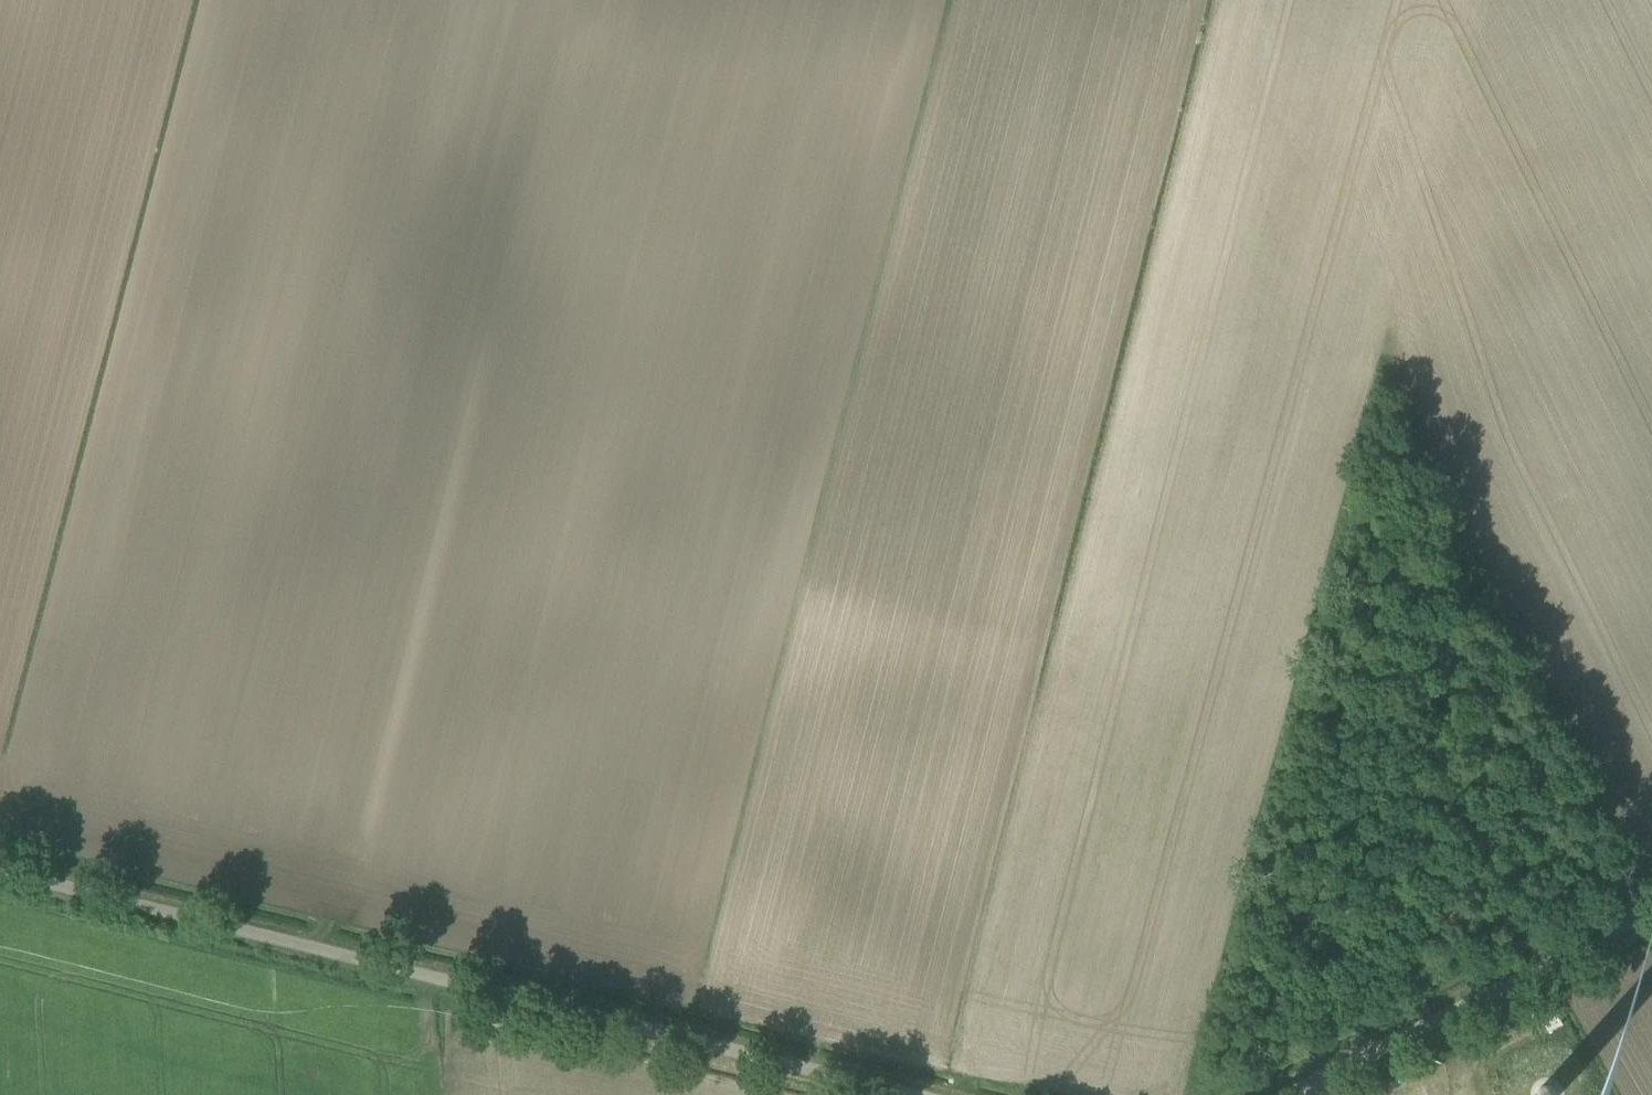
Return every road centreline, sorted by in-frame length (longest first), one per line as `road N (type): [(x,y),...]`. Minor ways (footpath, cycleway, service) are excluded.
road 1 (unclassified): [(0,870),(918,1094)]
road 2 (unclassified): [(1280,1094),(1651,909)]

